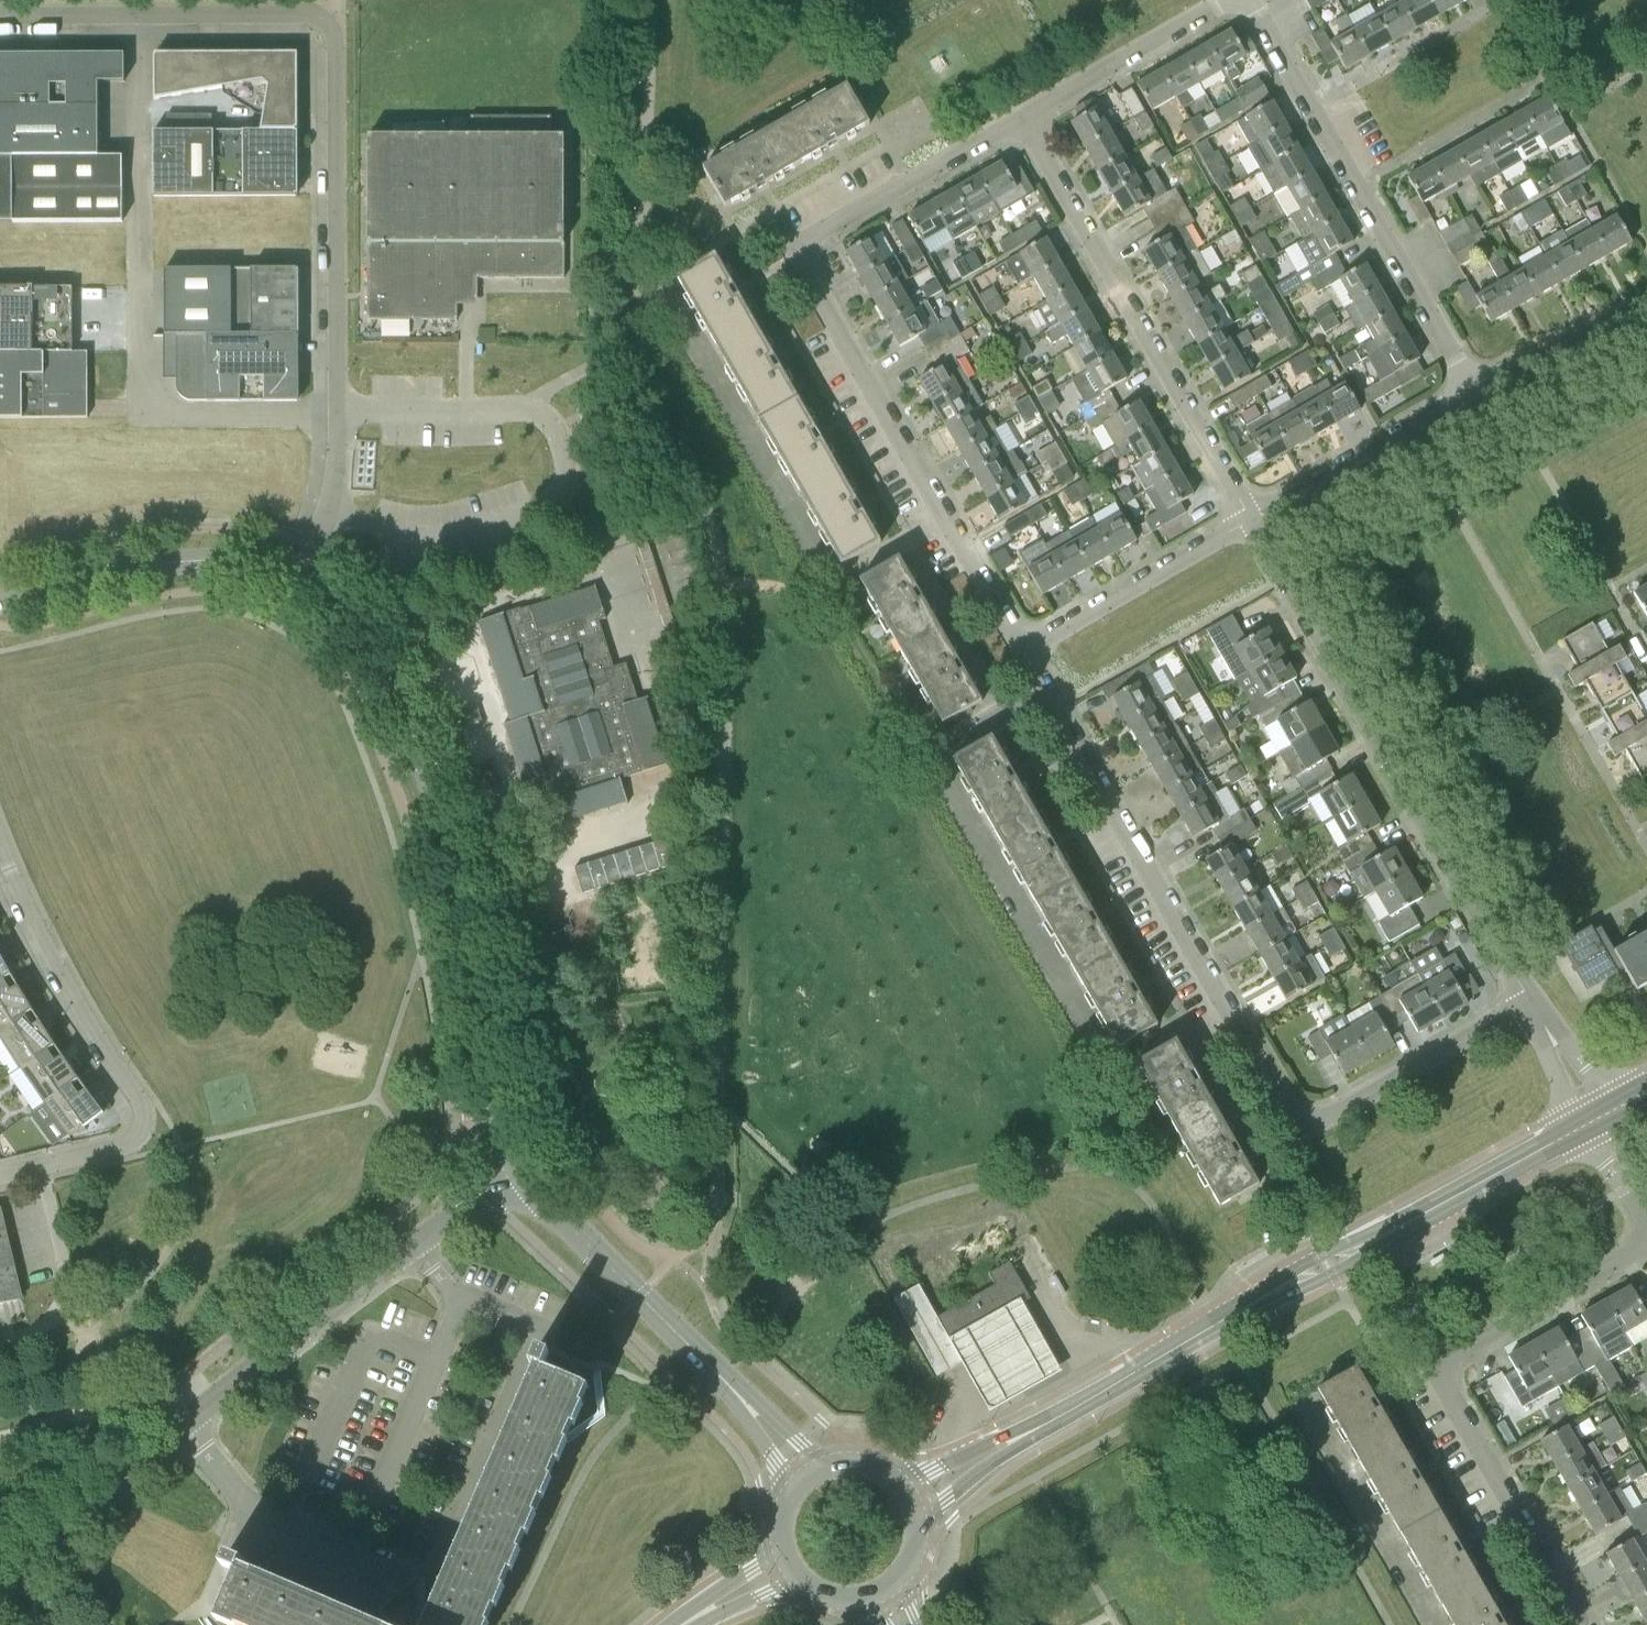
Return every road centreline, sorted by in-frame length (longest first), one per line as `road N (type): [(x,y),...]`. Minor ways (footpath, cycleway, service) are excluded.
road 1 (residential): [(301,581),(332,493),(339,441),(332,27),(313,14),(0,17)]
road 2 (tertiary): [(915,1501),(1602,1116)]
road 3 (residential): [(1027,645),(806,256),(814,232),(1024,114)]
road 4 (residential): [(184,1424),(243,1492),(401,1564),(423,1560),(438,1542),(522,1347),(515,1325),(448,1285),(421,1244)]
road 5 (tertiary): [(301,581),(355,618),(401,700),(446,833),(506,1107),(532,1169)]
road 6 (residential): [(1532,1001),(1258,519)]
road 7 (residential): [(1295,1123),(1027,645)]
road 8 (residential): [(1585,1624),(1450,1387),(1449,1371),(1462,1352),(1646,1248)]
road 9 (residential): [(1258,519),(1024,114)]
road 10 (residential): [(1475,394),(1250,0)]
road 11 (residential): [(40,1169),(132,1155),(147,1126),(147,1101),(0,851)]
road 12 (tertiary): [(809,1474),(570,1225),(532,1169)]
road 13 (tertiary): [(0,600),(191,563),(301,581)]
road 14 (residential): [(184,1424),(421,1244)]
road 15 (residential): [(1295,1123),(1315,1127),(1532,1001)]
road 16 (residential): [(1027,645),(1258,519)]
road 17 (residential): [(1258,519),(1475,394)]
road 18 (residential): [(0,1581),(184,1424)]
road 19 (residential): [(1024,114),(1225,0)]
road 20 (track): [(0,1434),(177,1383),(201,1411)]
road 21 (residential): [(0,1342),(36,1333),(62,1312),(69,1287),(40,1169)]
road 22 (residential): [(1475,394),(1646,314)]
road 23 (residential): [(1602,1116),(1532,1001)]
road 24 (residential): [(421,1244),(532,1169)]
road 25 (tertiary): [(915,1501),(894,1475),(868,1463),(844,1461),(809,1474)]

